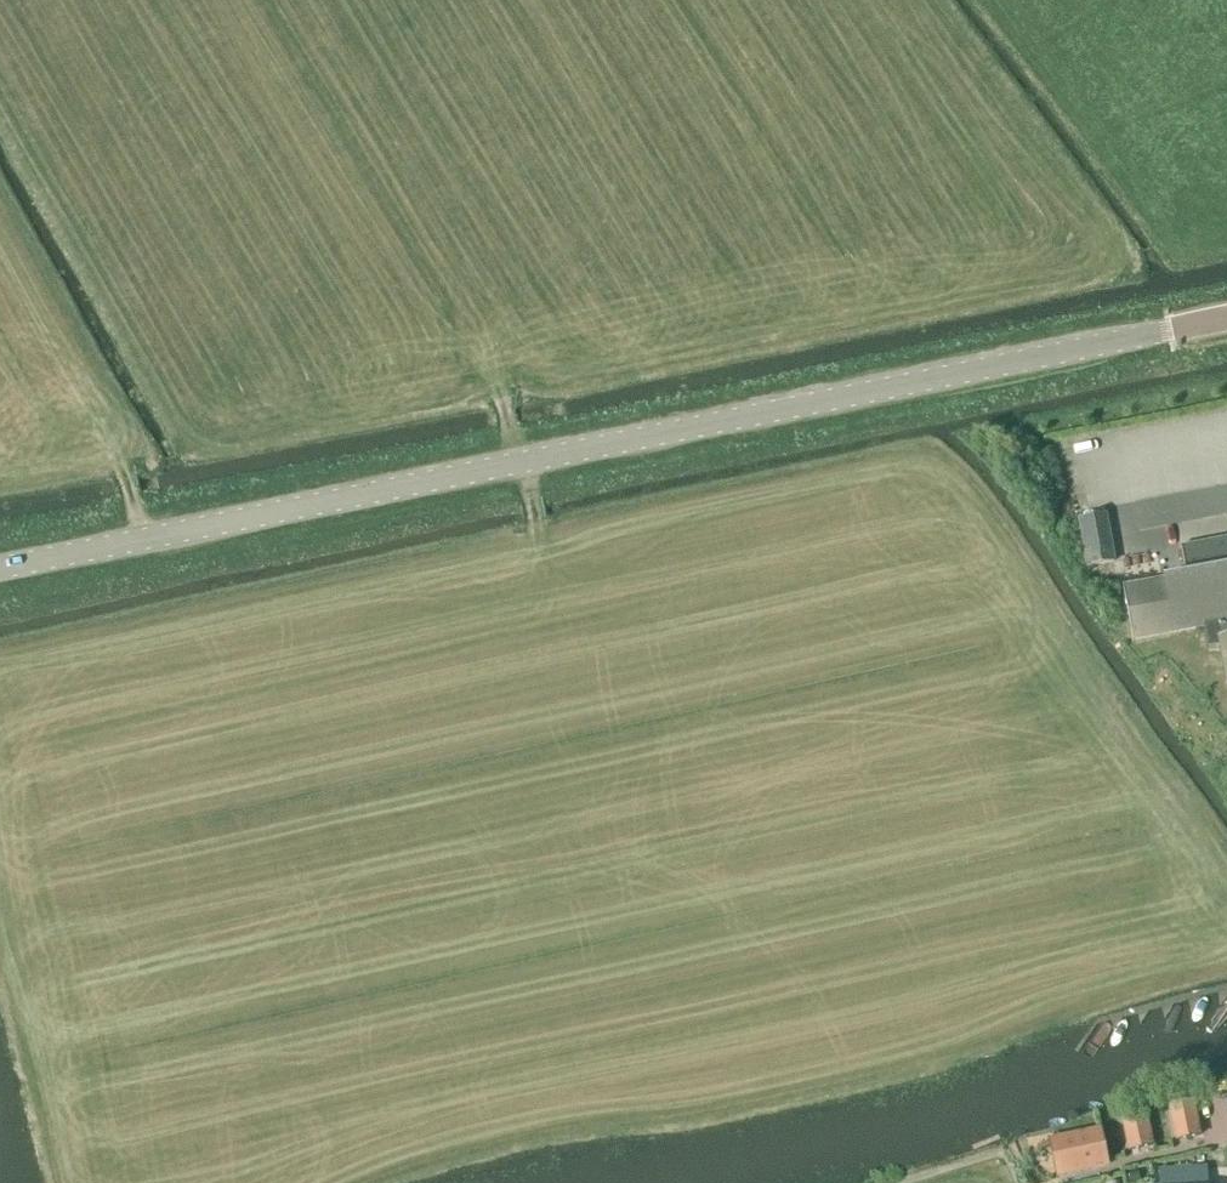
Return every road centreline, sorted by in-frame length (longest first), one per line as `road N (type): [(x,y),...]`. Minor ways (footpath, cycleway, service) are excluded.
road 1 (tertiary): [(0,569),(1226,317)]

